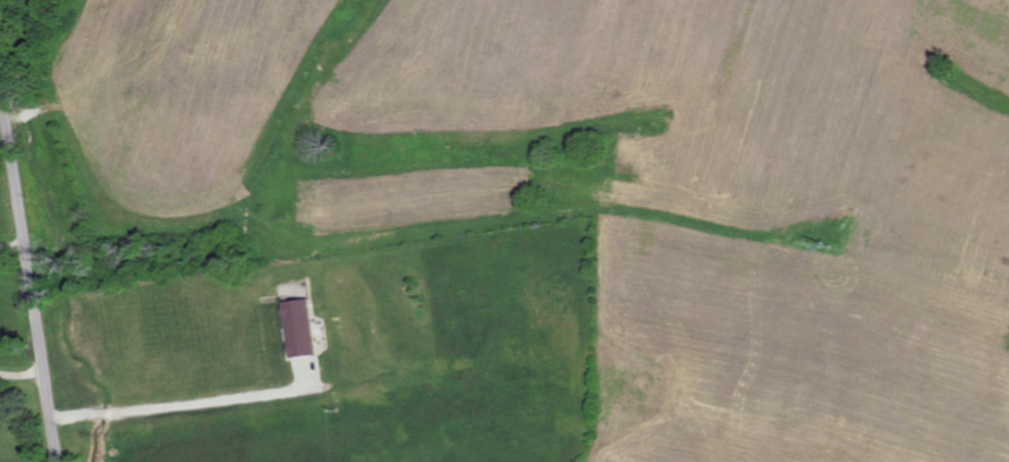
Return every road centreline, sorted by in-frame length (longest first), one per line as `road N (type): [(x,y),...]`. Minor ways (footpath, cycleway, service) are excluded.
road 1 (tertiary): [(65,461),(35,235),(0,89)]

